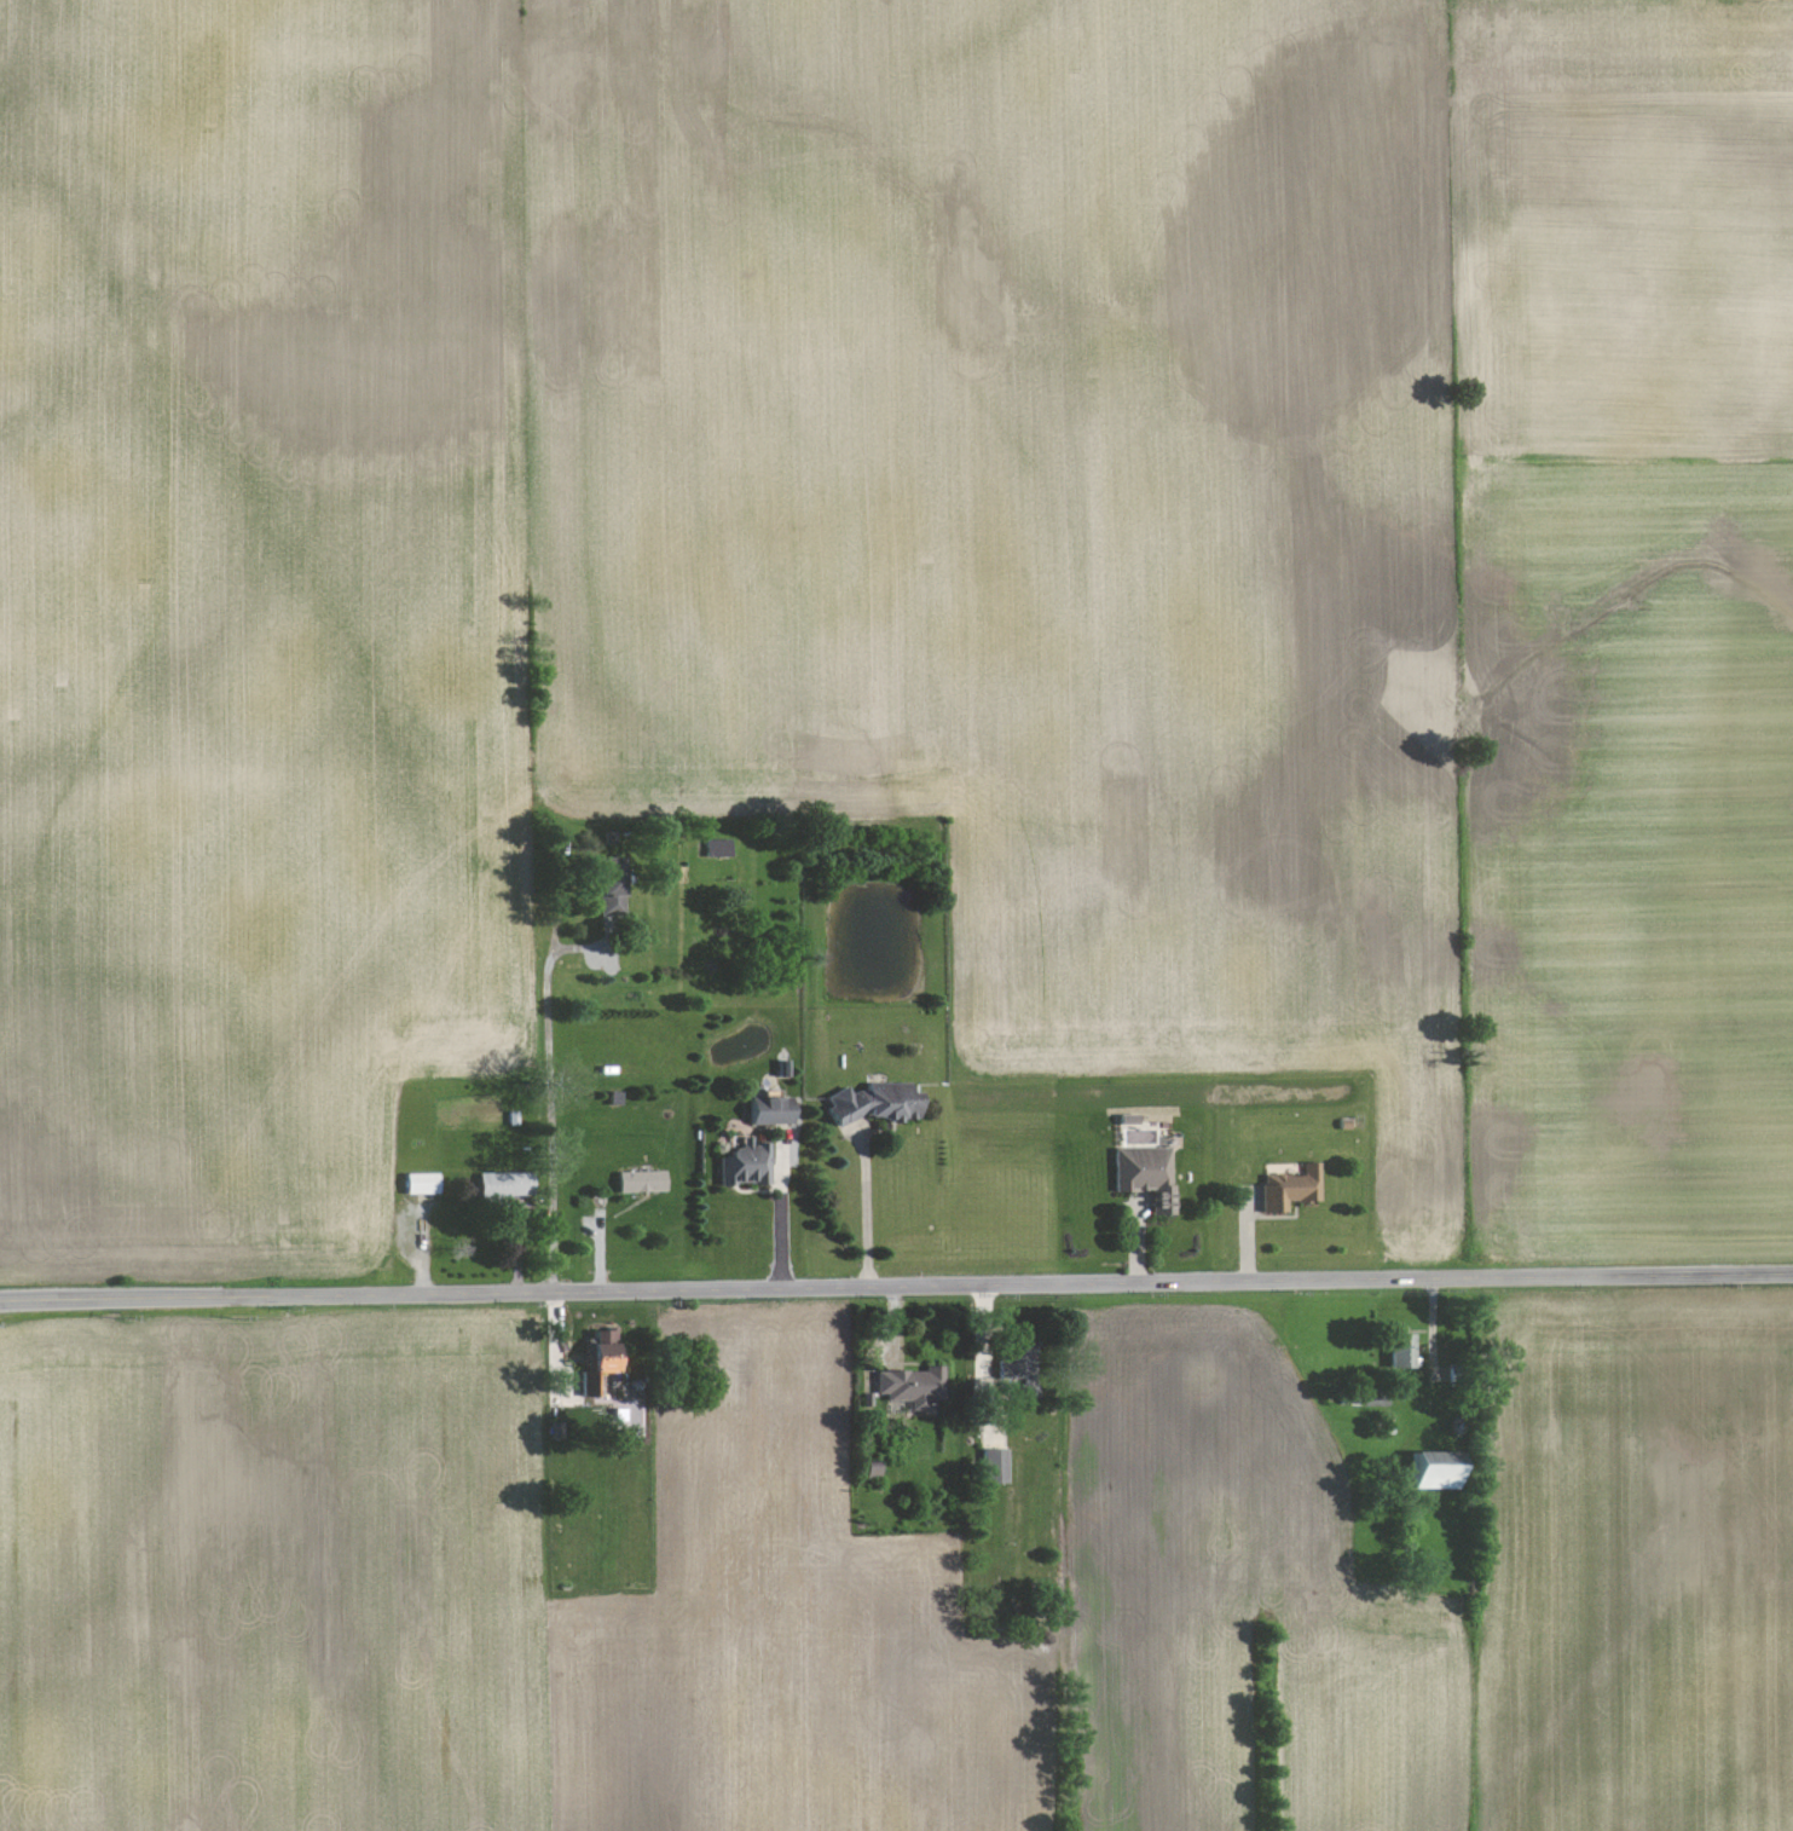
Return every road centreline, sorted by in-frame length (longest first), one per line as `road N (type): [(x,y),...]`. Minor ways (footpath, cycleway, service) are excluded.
road 1 (tertiary): [(0,1300),(1792,1274)]

